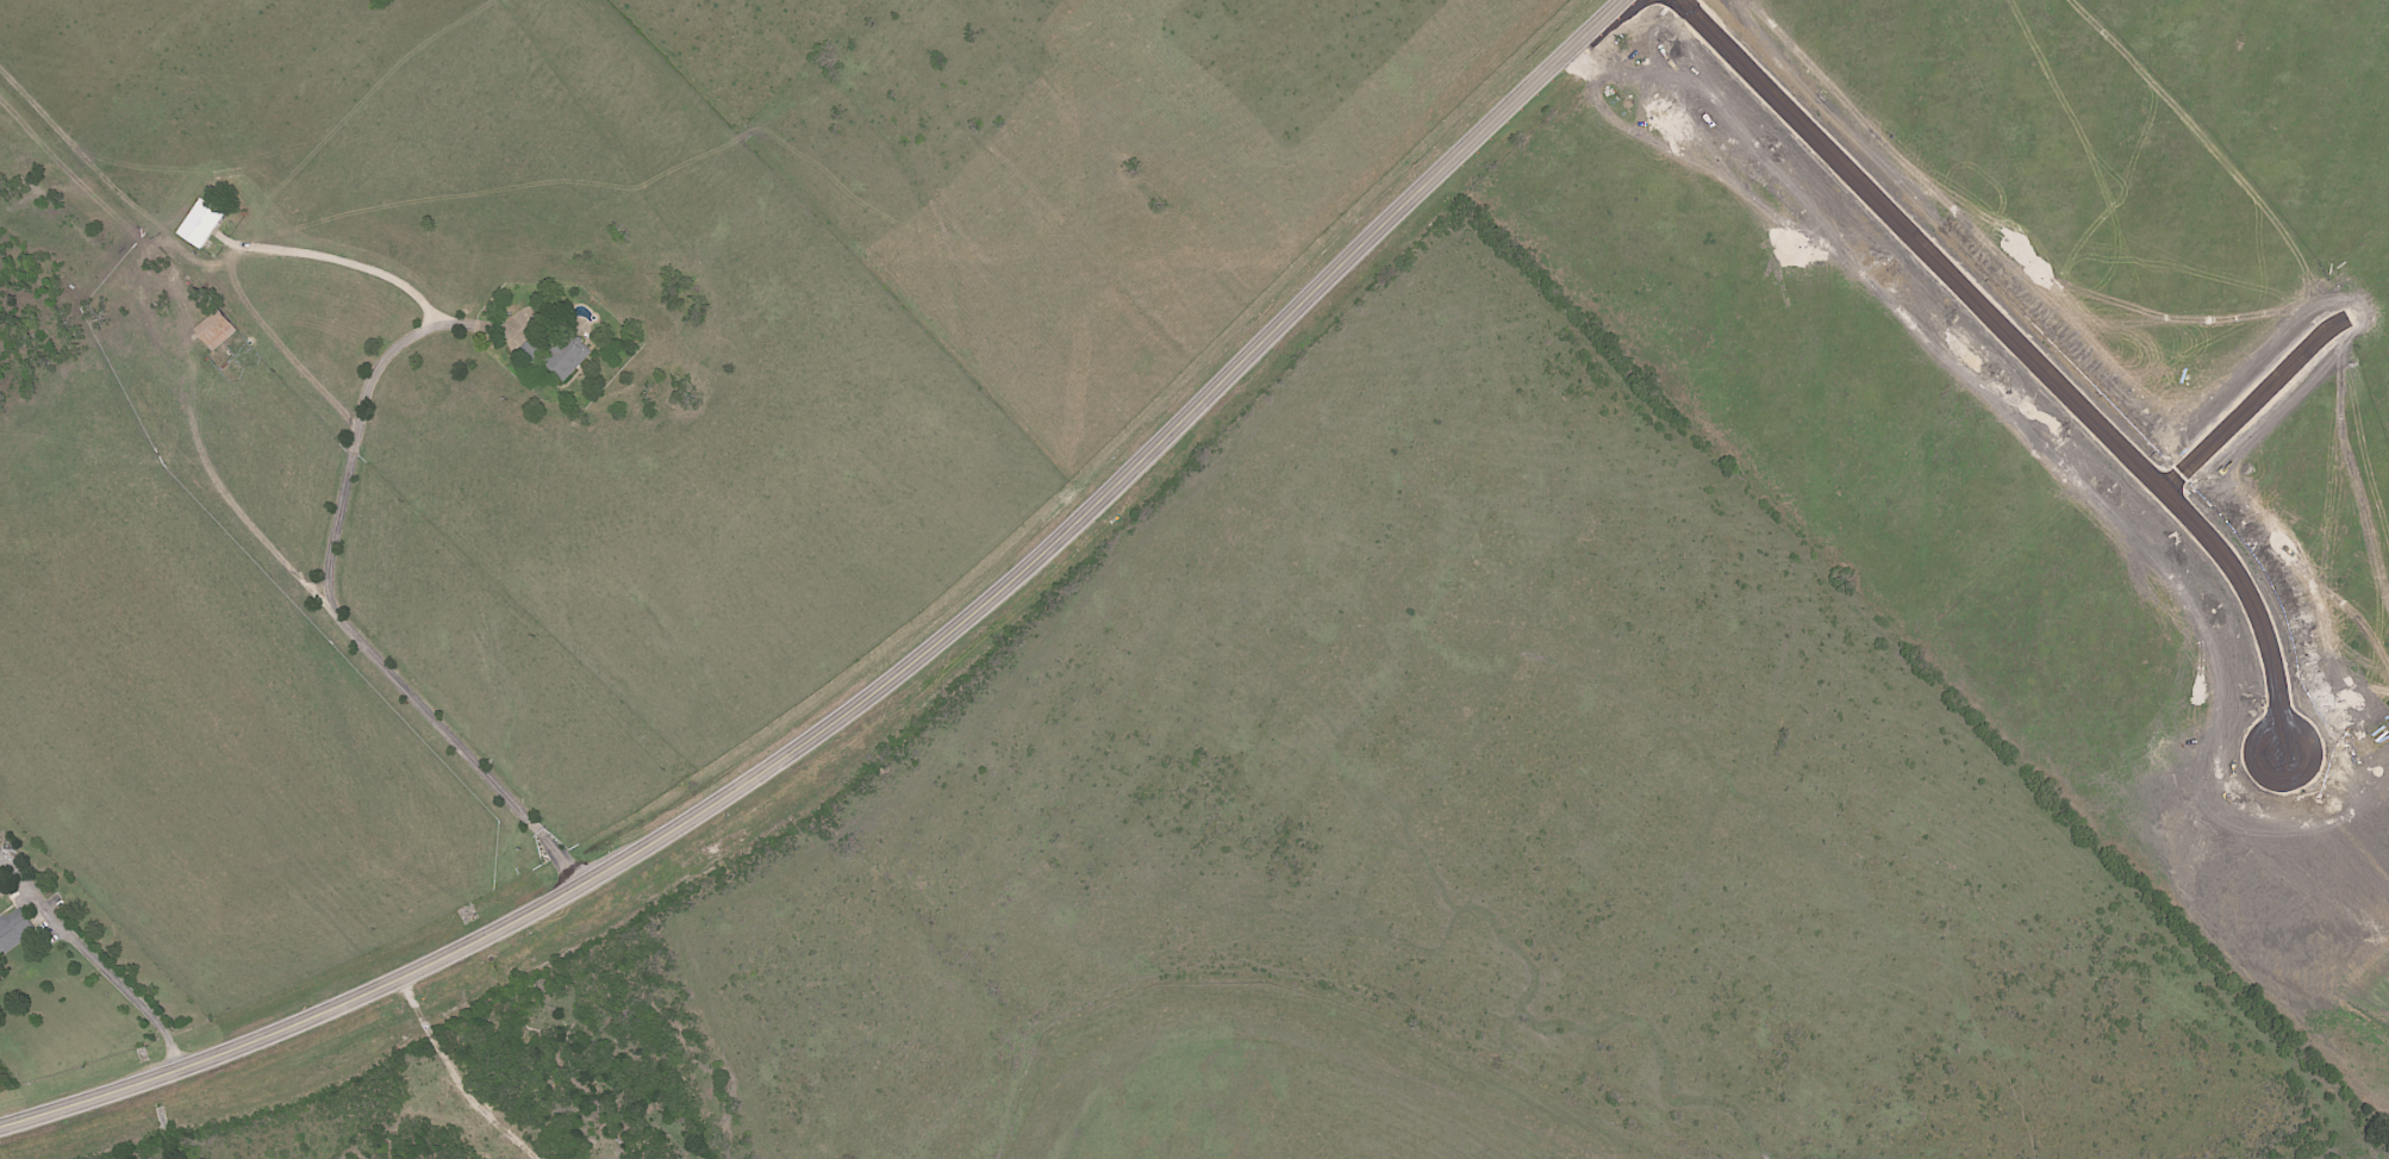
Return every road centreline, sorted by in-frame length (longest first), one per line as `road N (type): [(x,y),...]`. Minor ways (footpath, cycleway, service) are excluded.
road 1 (secondary): [(1626,0),(1073,530),(830,729),(575,892),(392,984),(229,1054),(0,1129)]

